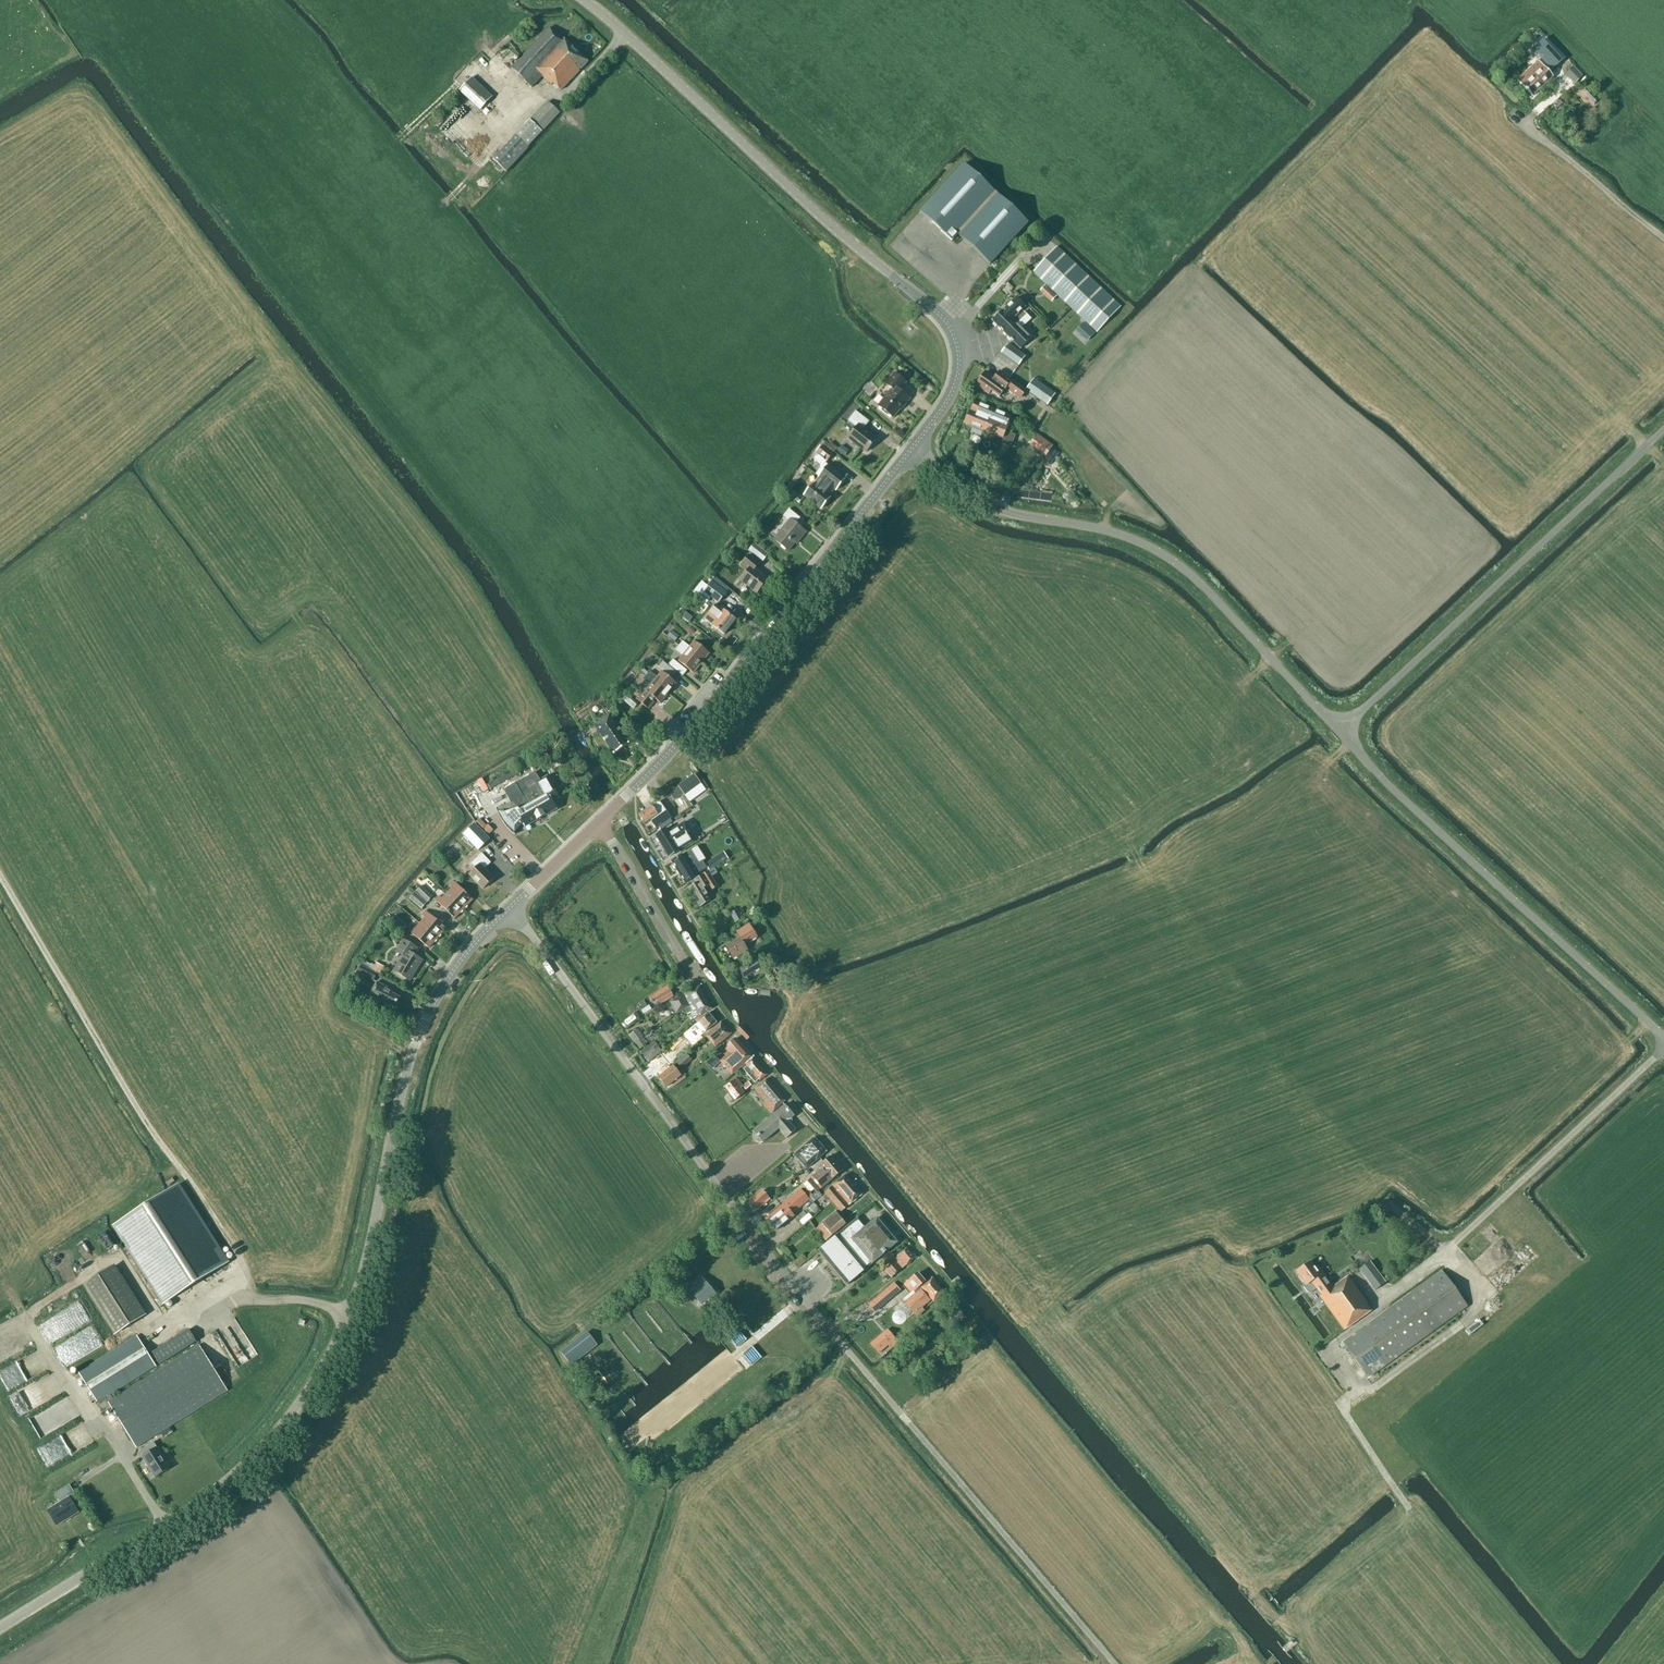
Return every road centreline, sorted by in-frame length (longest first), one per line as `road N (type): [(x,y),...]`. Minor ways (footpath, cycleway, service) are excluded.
road 1 (unclassified): [(1115,1663),(841,1343),(510,908)]
road 2 (tertiary): [(0,1628),(232,1485),(272,1448),(339,1341),(416,1045),(462,961),(510,908)]
road 3 (tertiary): [(912,450),(951,393),(959,367),(951,327),(581,0)]
road 4 (tertiary): [(599,821),(693,728),(912,450)]
road 5 (track): [(230,1292),(240,1261),(152,1133),(0,877)]
road 6 (unclassified): [(961,487),(1015,512),(1128,536),(1170,558),(1342,729)]
road 7 (unclassified): [(1342,729),(1398,795),(1663,1037)]
road 8 (unclassified): [(1342,729),(1663,428)]
road 9 (track): [(1663,238),(1533,130),(1540,106)]
road 10 (residential): [(699,978),(599,821)]
road 11 (tertiary): [(510,908),(599,821)]

